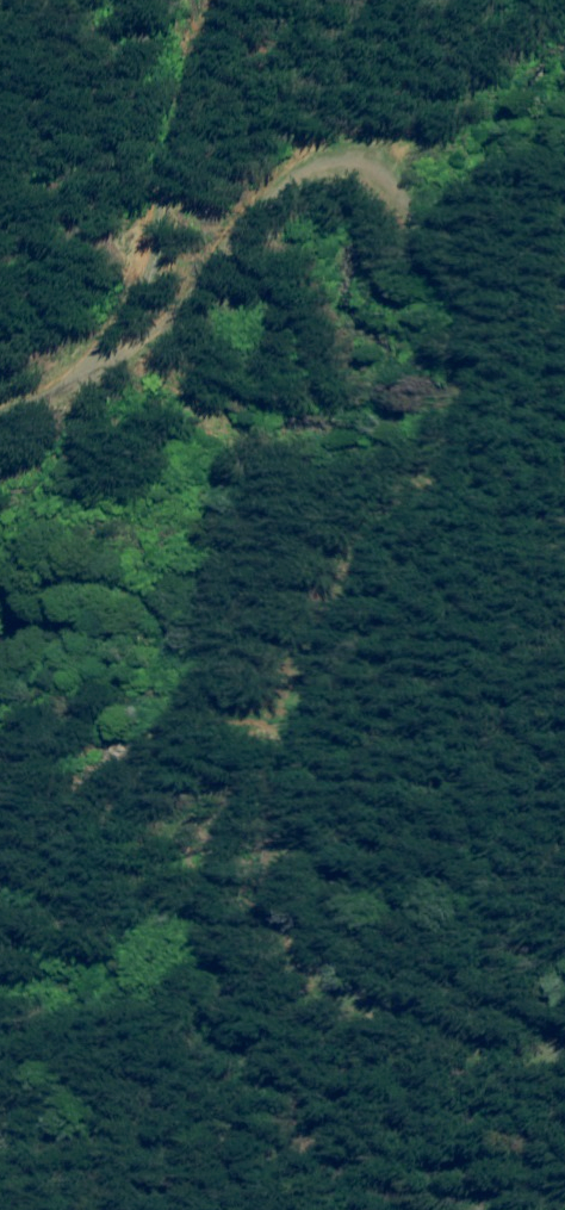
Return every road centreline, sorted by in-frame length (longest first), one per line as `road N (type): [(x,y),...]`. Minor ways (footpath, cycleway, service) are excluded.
road 1 (track): [(564,1034),(548,1036),(466,987),(306,938),(166,881),(121,823),(141,750),(207,692)]
road 2 (track): [(207,692),(239,618),(243,536),(260,479),(313,433),(337,355),(321,294),(247,245),(216,312)]
road 3 (unclassified): [(0,417),(104,397),(216,312)]
road 4 (track): [(0,753),(116,701),(207,692)]

